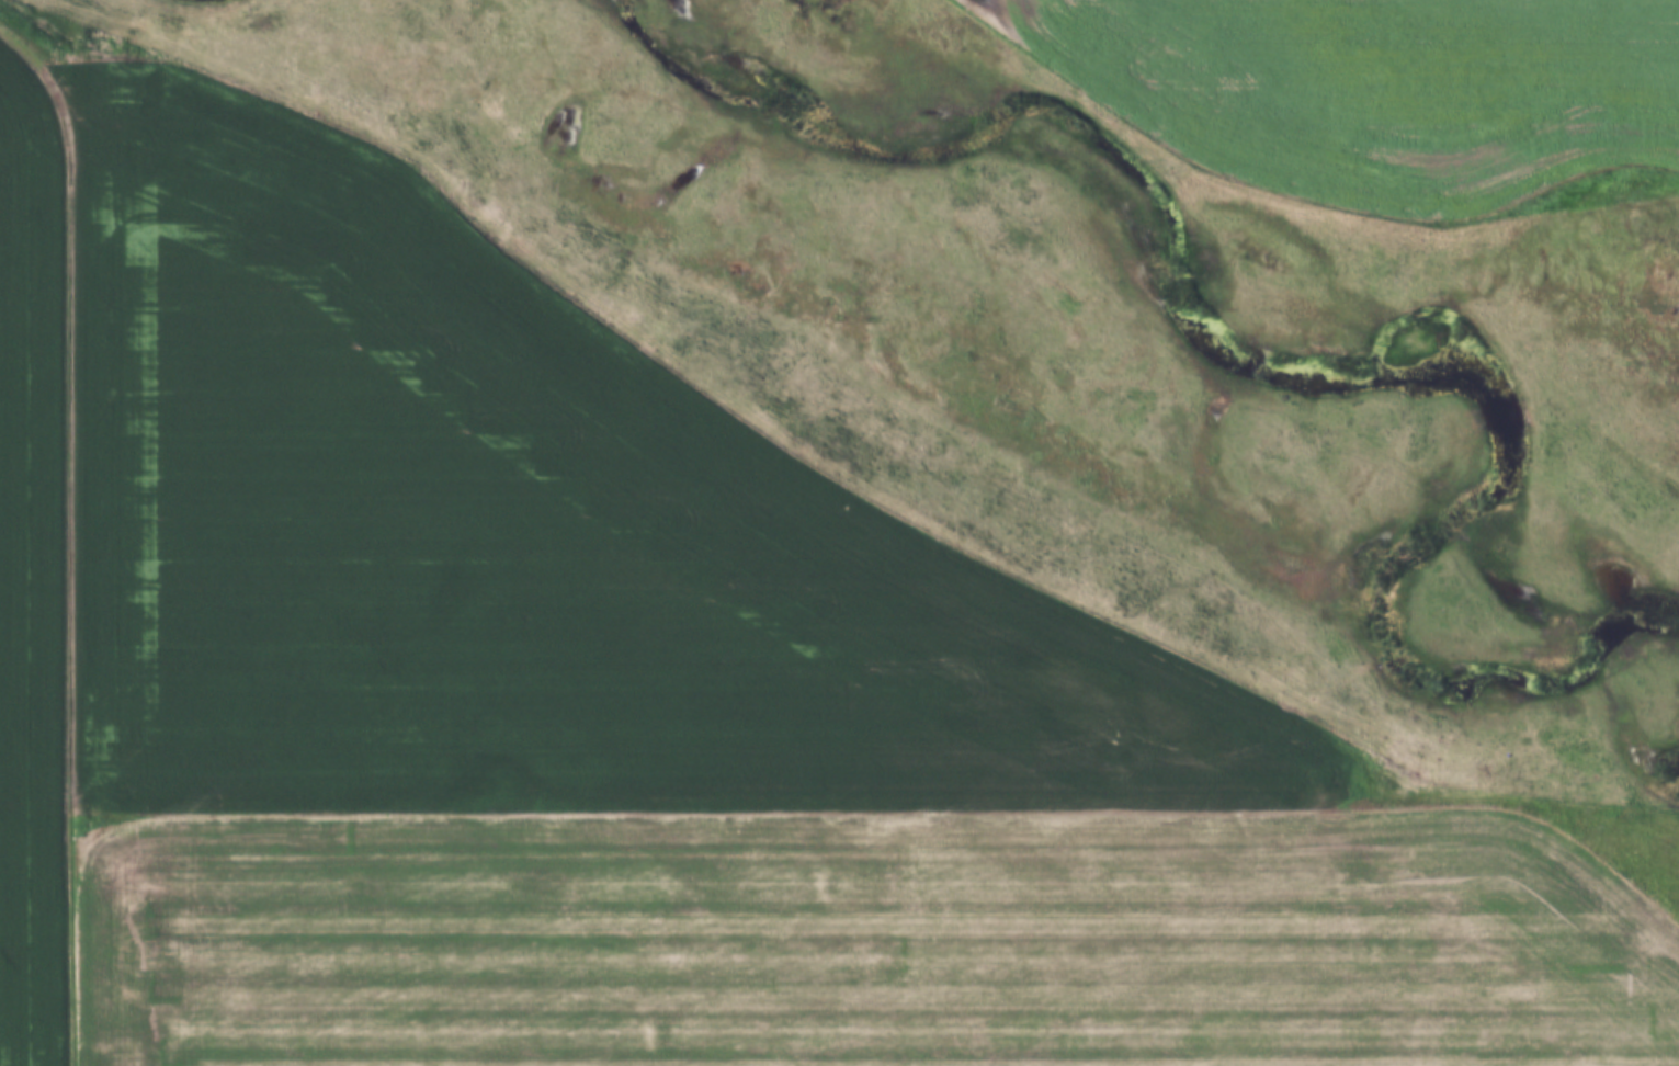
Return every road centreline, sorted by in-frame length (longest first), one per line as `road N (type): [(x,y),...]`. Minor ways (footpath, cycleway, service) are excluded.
road 1 (track): [(76,1065),(72,640),(84,100),(55,48),(0,7)]

